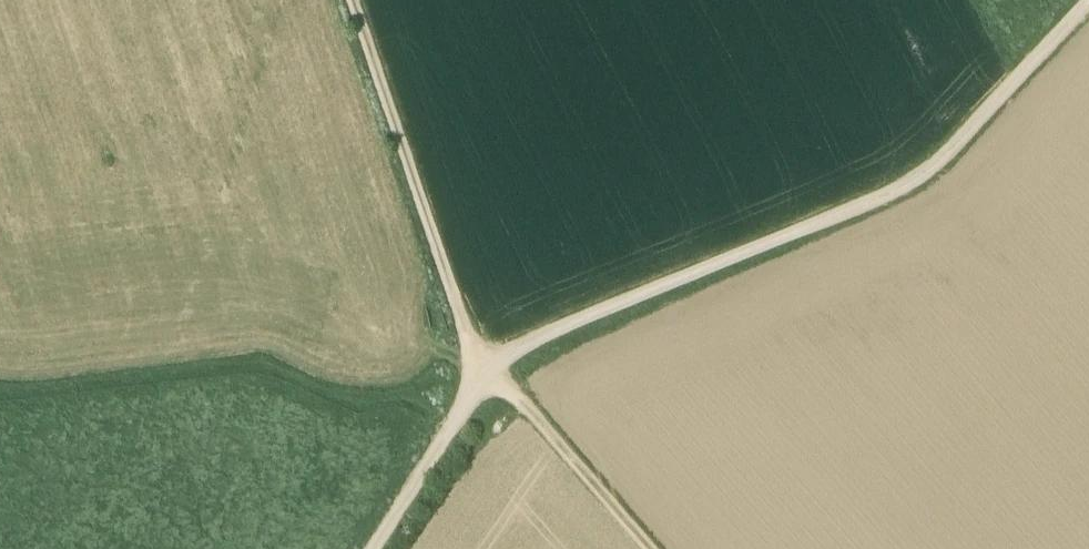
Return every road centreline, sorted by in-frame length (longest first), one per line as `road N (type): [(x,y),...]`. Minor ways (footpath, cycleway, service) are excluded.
road 1 (track): [(1088,37),(940,196),(527,368),(398,548)]
road 2 (track): [(358,0),(483,370),(643,548)]

